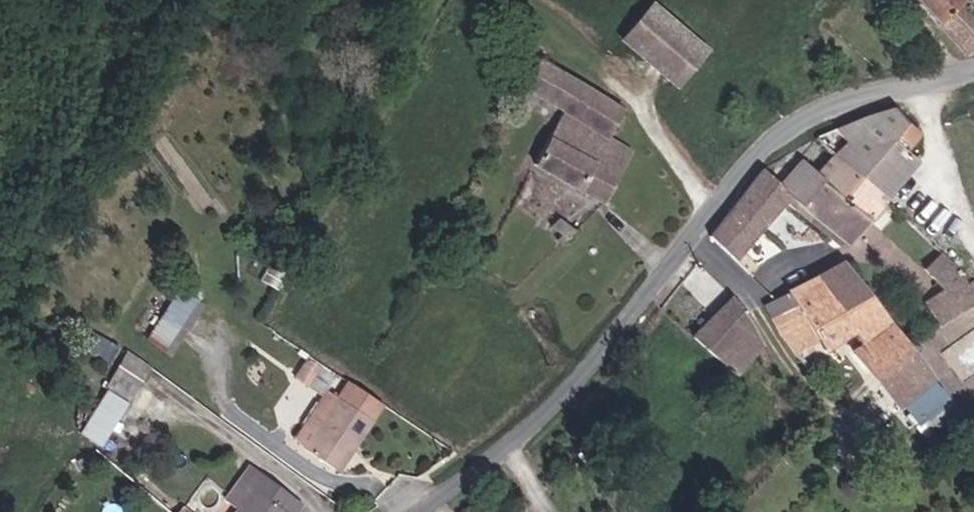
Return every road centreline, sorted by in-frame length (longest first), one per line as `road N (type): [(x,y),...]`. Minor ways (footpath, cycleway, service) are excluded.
road 1 (tertiary): [(973,69),(825,103),(782,124),(513,448),(424,511)]

